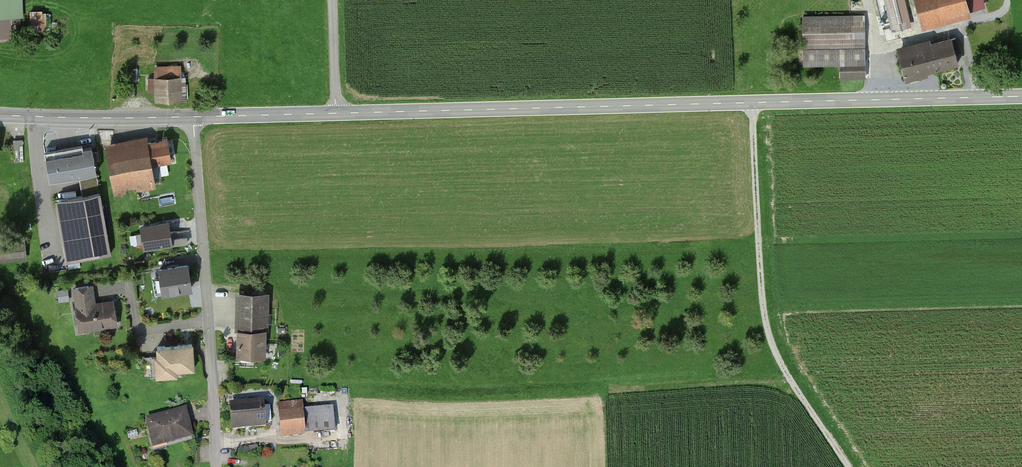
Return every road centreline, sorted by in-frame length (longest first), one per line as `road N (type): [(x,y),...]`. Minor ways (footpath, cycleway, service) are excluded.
road 1 (tertiary): [(1021,96),(337,112)]
road 2 (track): [(847,466),(766,335),(752,102)]
road 3 (residential): [(193,117),(215,466)]
road 4 (tertiary): [(193,117),(0,115)]
road 5 (tertiary): [(337,112),(193,117)]

